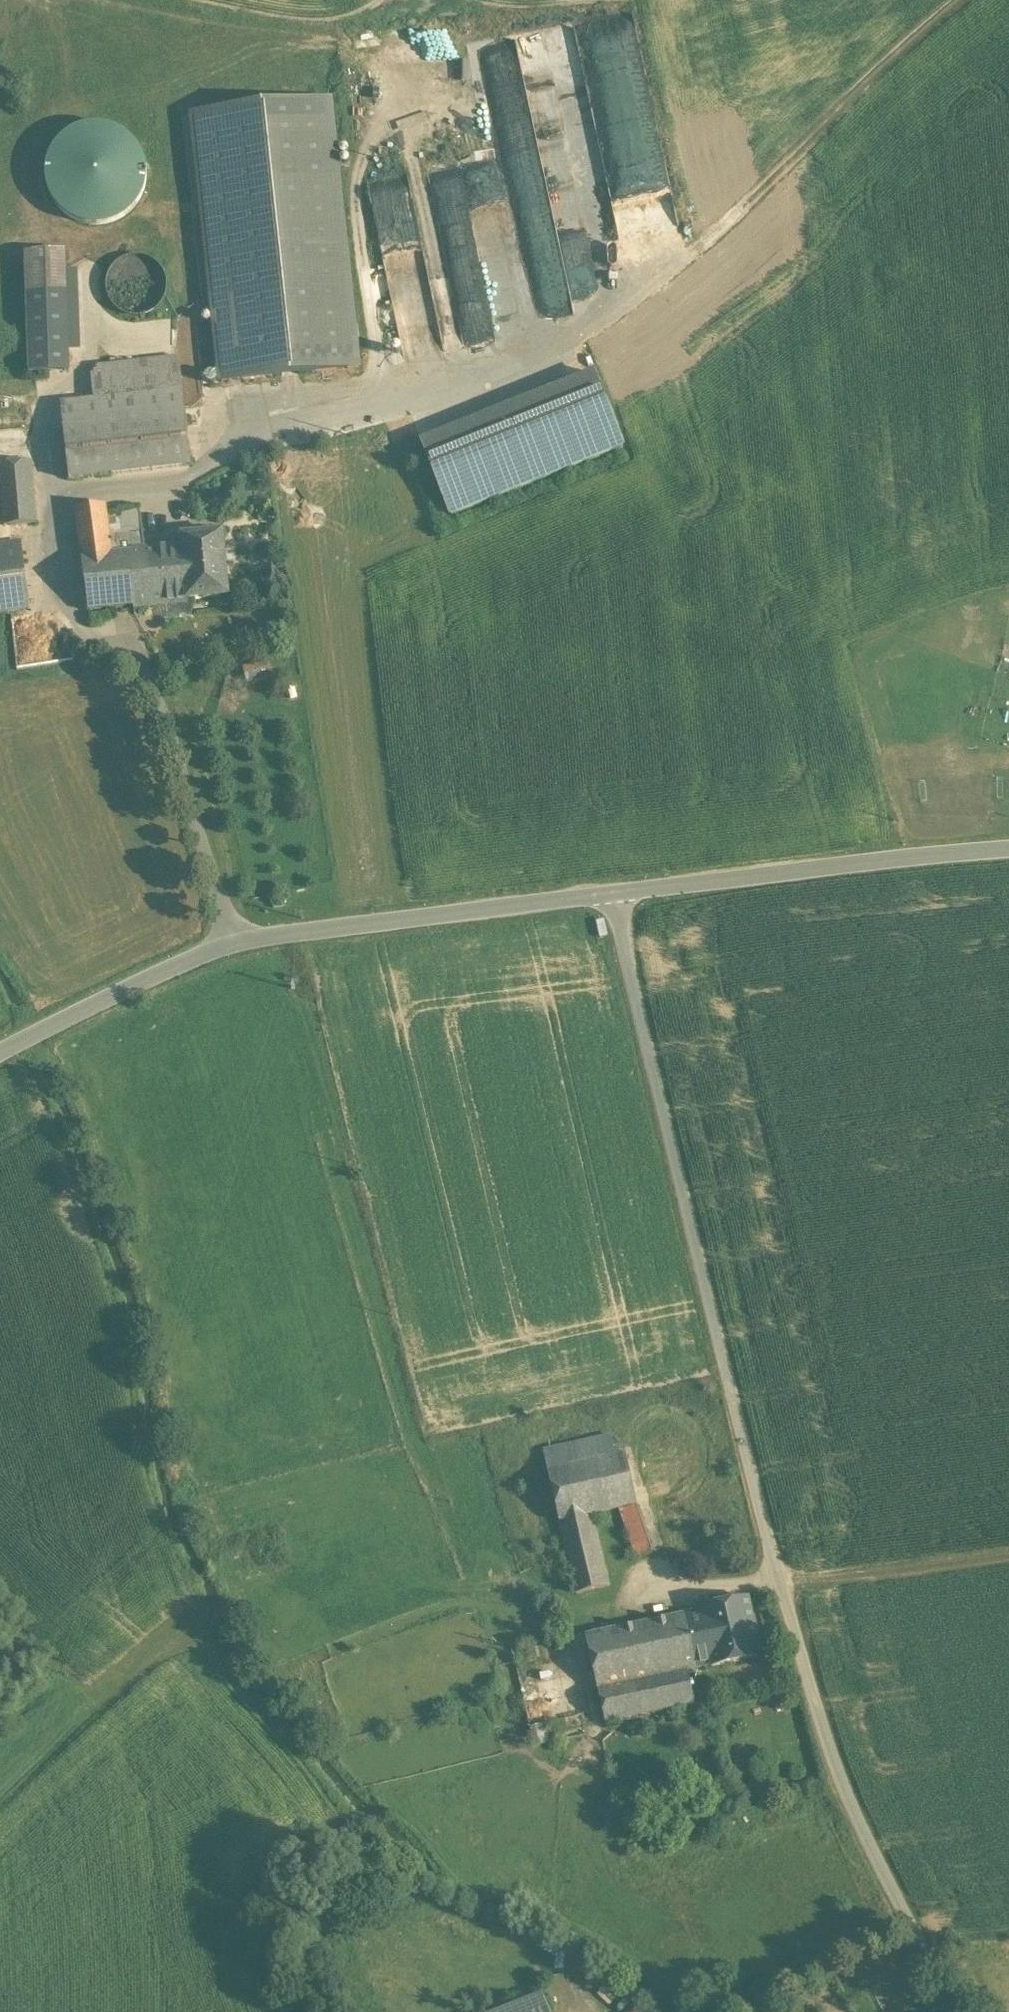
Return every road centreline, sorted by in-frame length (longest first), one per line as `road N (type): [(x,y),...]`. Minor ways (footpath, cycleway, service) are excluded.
road 1 (tertiary): [(0,1052),(117,989),(234,939),(1008,849)]
road 2 (track): [(965,0),(678,263)]
road 3 (track): [(791,1599),(1008,1565)]

